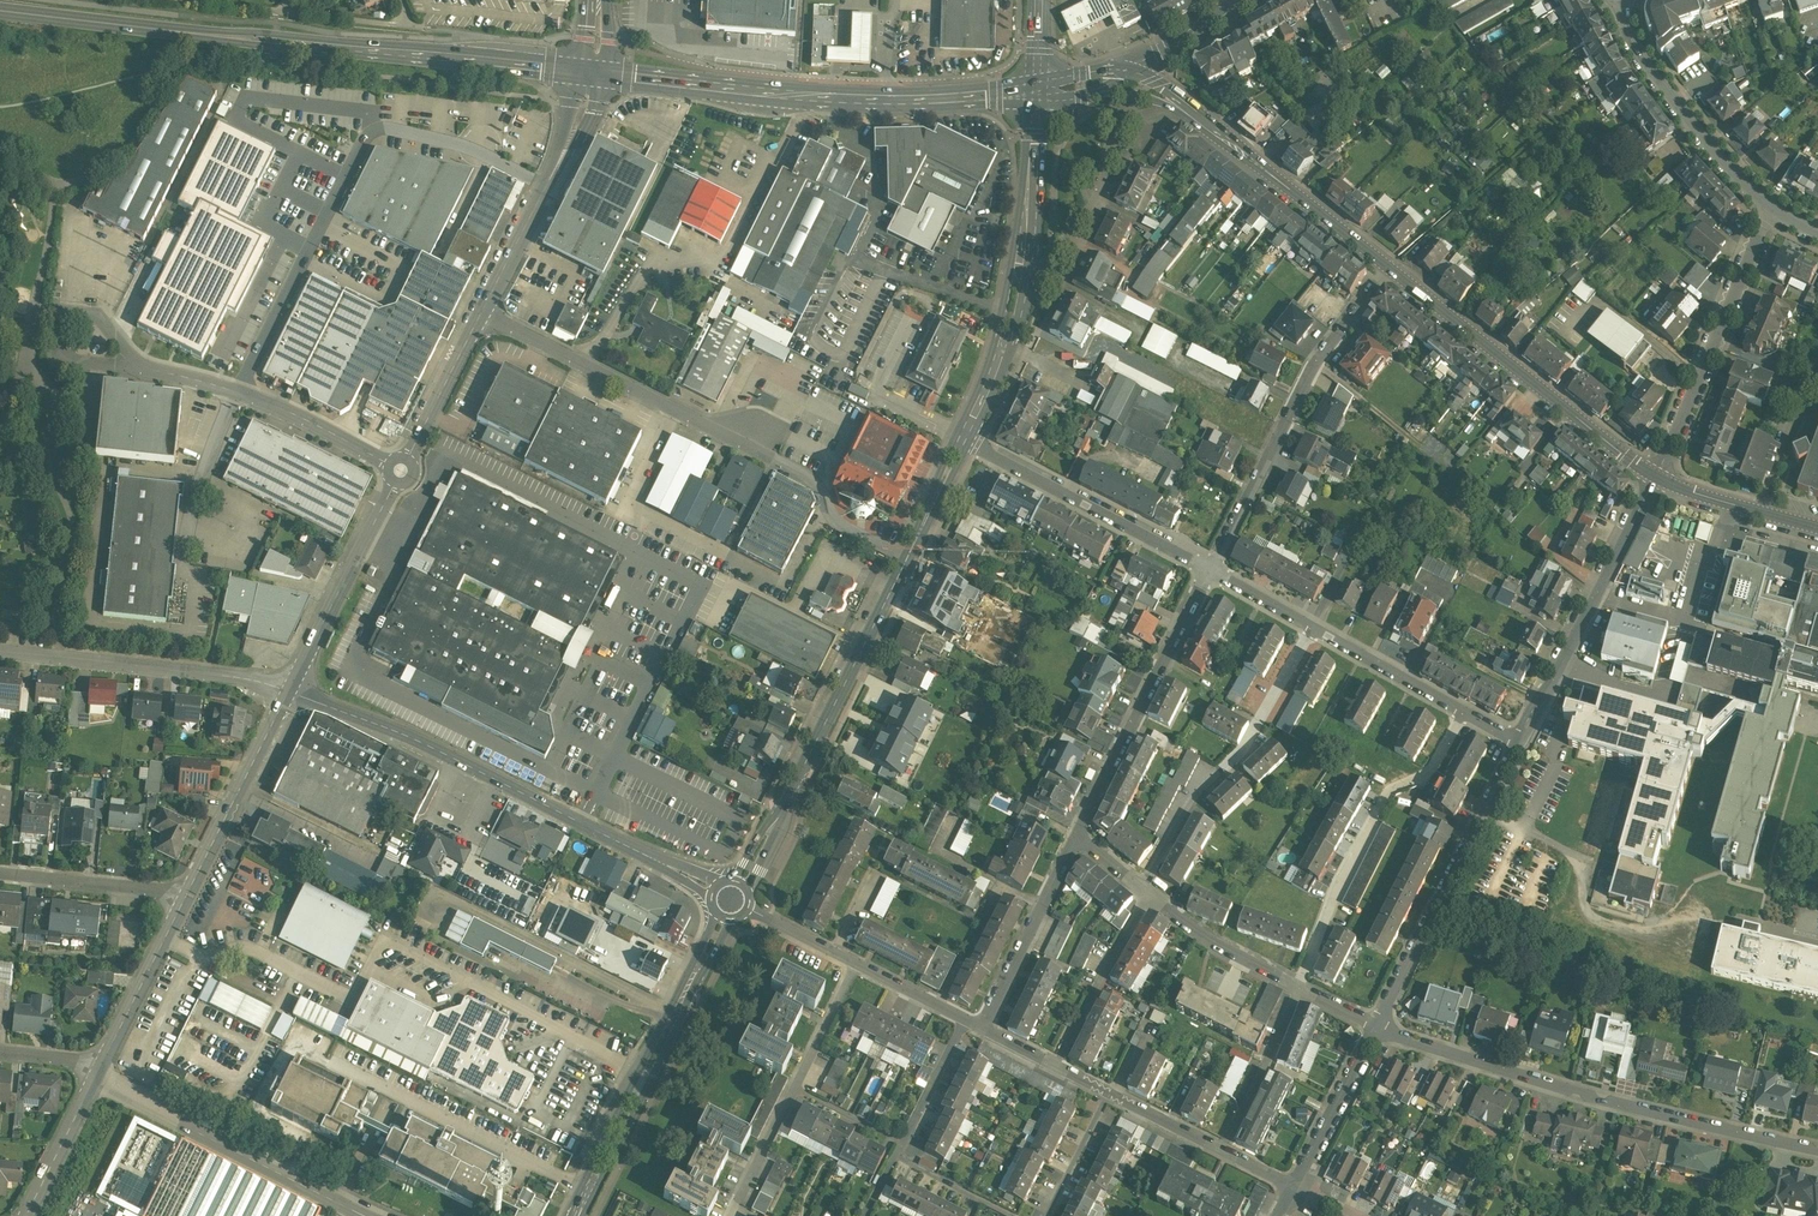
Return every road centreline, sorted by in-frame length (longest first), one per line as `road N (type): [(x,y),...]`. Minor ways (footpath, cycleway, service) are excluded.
road 1 (secondary): [(0,11),(592,72)]
road 2 (residential): [(906,559),(844,528),(809,475),(482,311)]
road 3 (residential): [(544,187),(472,151),(369,135),(236,391)]
road 4 (residential): [(714,889),(395,730),(290,689)]
road 5 (residential): [(1373,1025),(1589,1095),(1817,1149)]
road 6 (secondary): [(1036,91),(803,95),(592,72)]
road 7 (secondary): [(906,559),(741,883)]
road 8 (secondary): [(1036,91),(1010,317),(964,438)]
road 9 (residential): [(1519,738),(1209,568)]
road 10 (residential): [(1209,568),(1317,363),(1390,269)]
road 11 (secondary): [(1655,475),(1390,269)]
road 12 (secondary): [(573,1215),(723,917)]
road 13 (secondary): [(1390,269),(1175,95),(1132,75)]
road 14 (residential): [(1373,1025),(1519,738)]
road 15 (residential): [(93,1081),(365,1215)]
road 16 (residential): [(1078,834),(1209,568)]
road 17 (residential): [(1519,738),(1655,475)]
road 18 (residential): [(290,689),(206,670),(0,648)]
road 19 (residential): [(1655,475),(1772,208)]
road 20 (residential): [(857,964),(730,1215)]
road 21 (residential): [(1209,568),(964,438)]
road 22 (residential): [(1772,208),(1719,157),(1643,60),(1621,0)]
road 23 (unclassified): [(400,471),(290,689)]
road 24 (residential): [(183,898),(290,689)]
road 25 (residential): [(979,1027),(1078,834)]
road 26 (residential): [(1257,737),(1196,793),(1141,890)]
road 27 (residential): [(101,1064),(183,898)]
road 28 (residential): [(183,898),(0,872)]
road 29 (residential): [(1141,890),(1213,943),(1298,985)]
road 30 (residential): [(1222,1151),(1298,985)]
road 31 (residential): [(236,391),(400,471)]
road 32 (unclassified): [(482,311),(400,471)]
road 33 (residential): [(1290,1184),(1373,1025)]
road 34 (secondary): [(1817,528),(1655,475)]
road 35 (residential): [(129,362),(97,315),(75,311),(56,335),(67,355),(87,362)]
road 36 (residential): [(979,1027),(1114,1097)]
road 37 (residential): [(25,1215),(93,1081)]
road 38 (tertiary): [(1132,75),(1140,59),(1248,0)]
road 39 (unclassified): [(544,187),(482,311)]
road 40 (residential): [(857,964),(979,1027)]
road 41 (secondary): [(964,438),(906,559)]
road 42 (unclassified): [(592,72),(544,187)]
road 43 (residential): [(1114,1097),(1222,1151)]

